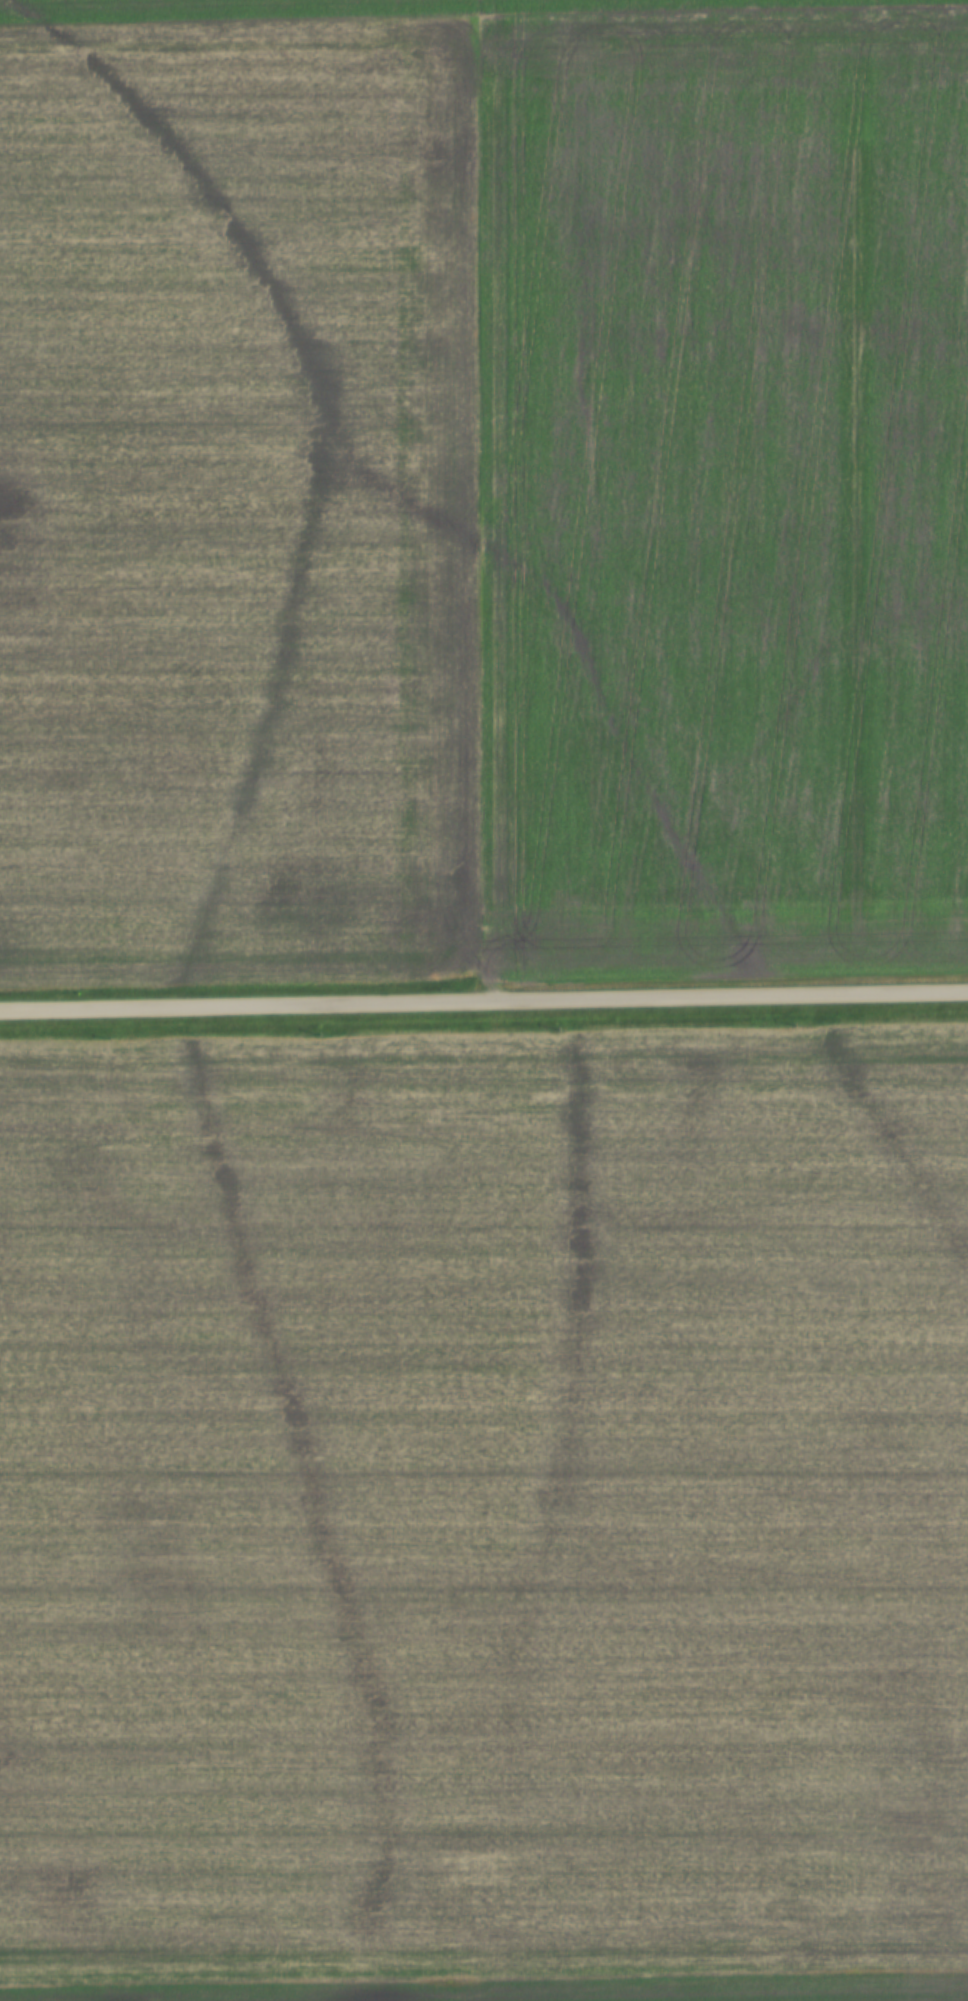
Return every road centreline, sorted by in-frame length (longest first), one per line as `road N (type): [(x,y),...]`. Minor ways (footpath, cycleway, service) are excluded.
road 1 (residential): [(967,990),(0,1010)]

